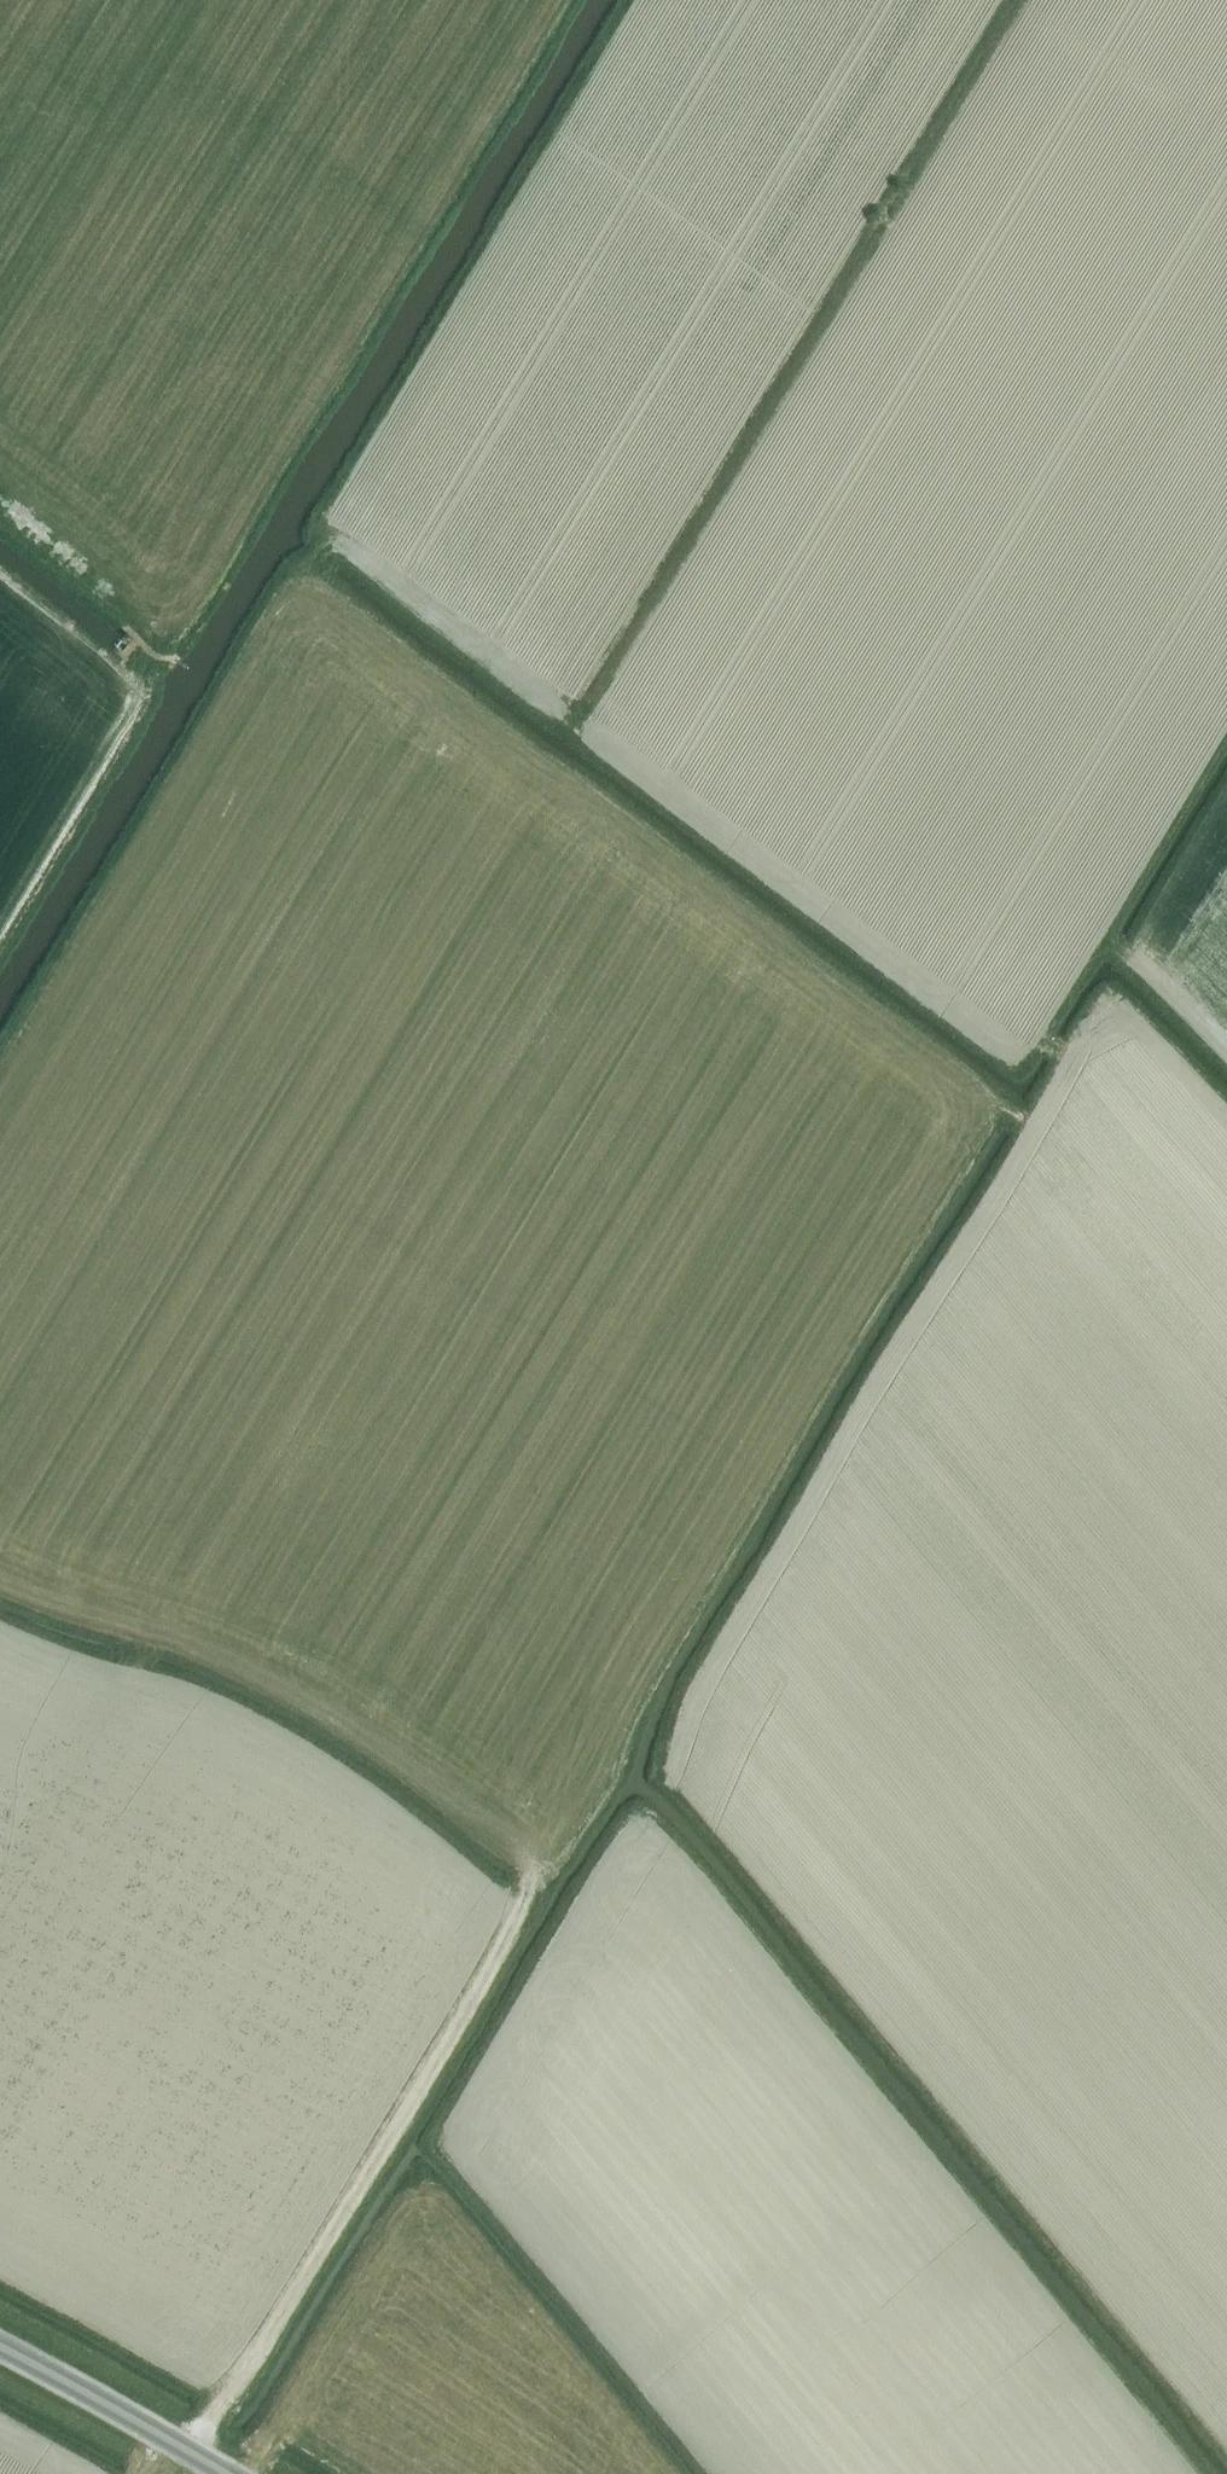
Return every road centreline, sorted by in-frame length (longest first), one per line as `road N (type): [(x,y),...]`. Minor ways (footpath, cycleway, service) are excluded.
road 1 (tertiary): [(218,2473),(0,2353)]

